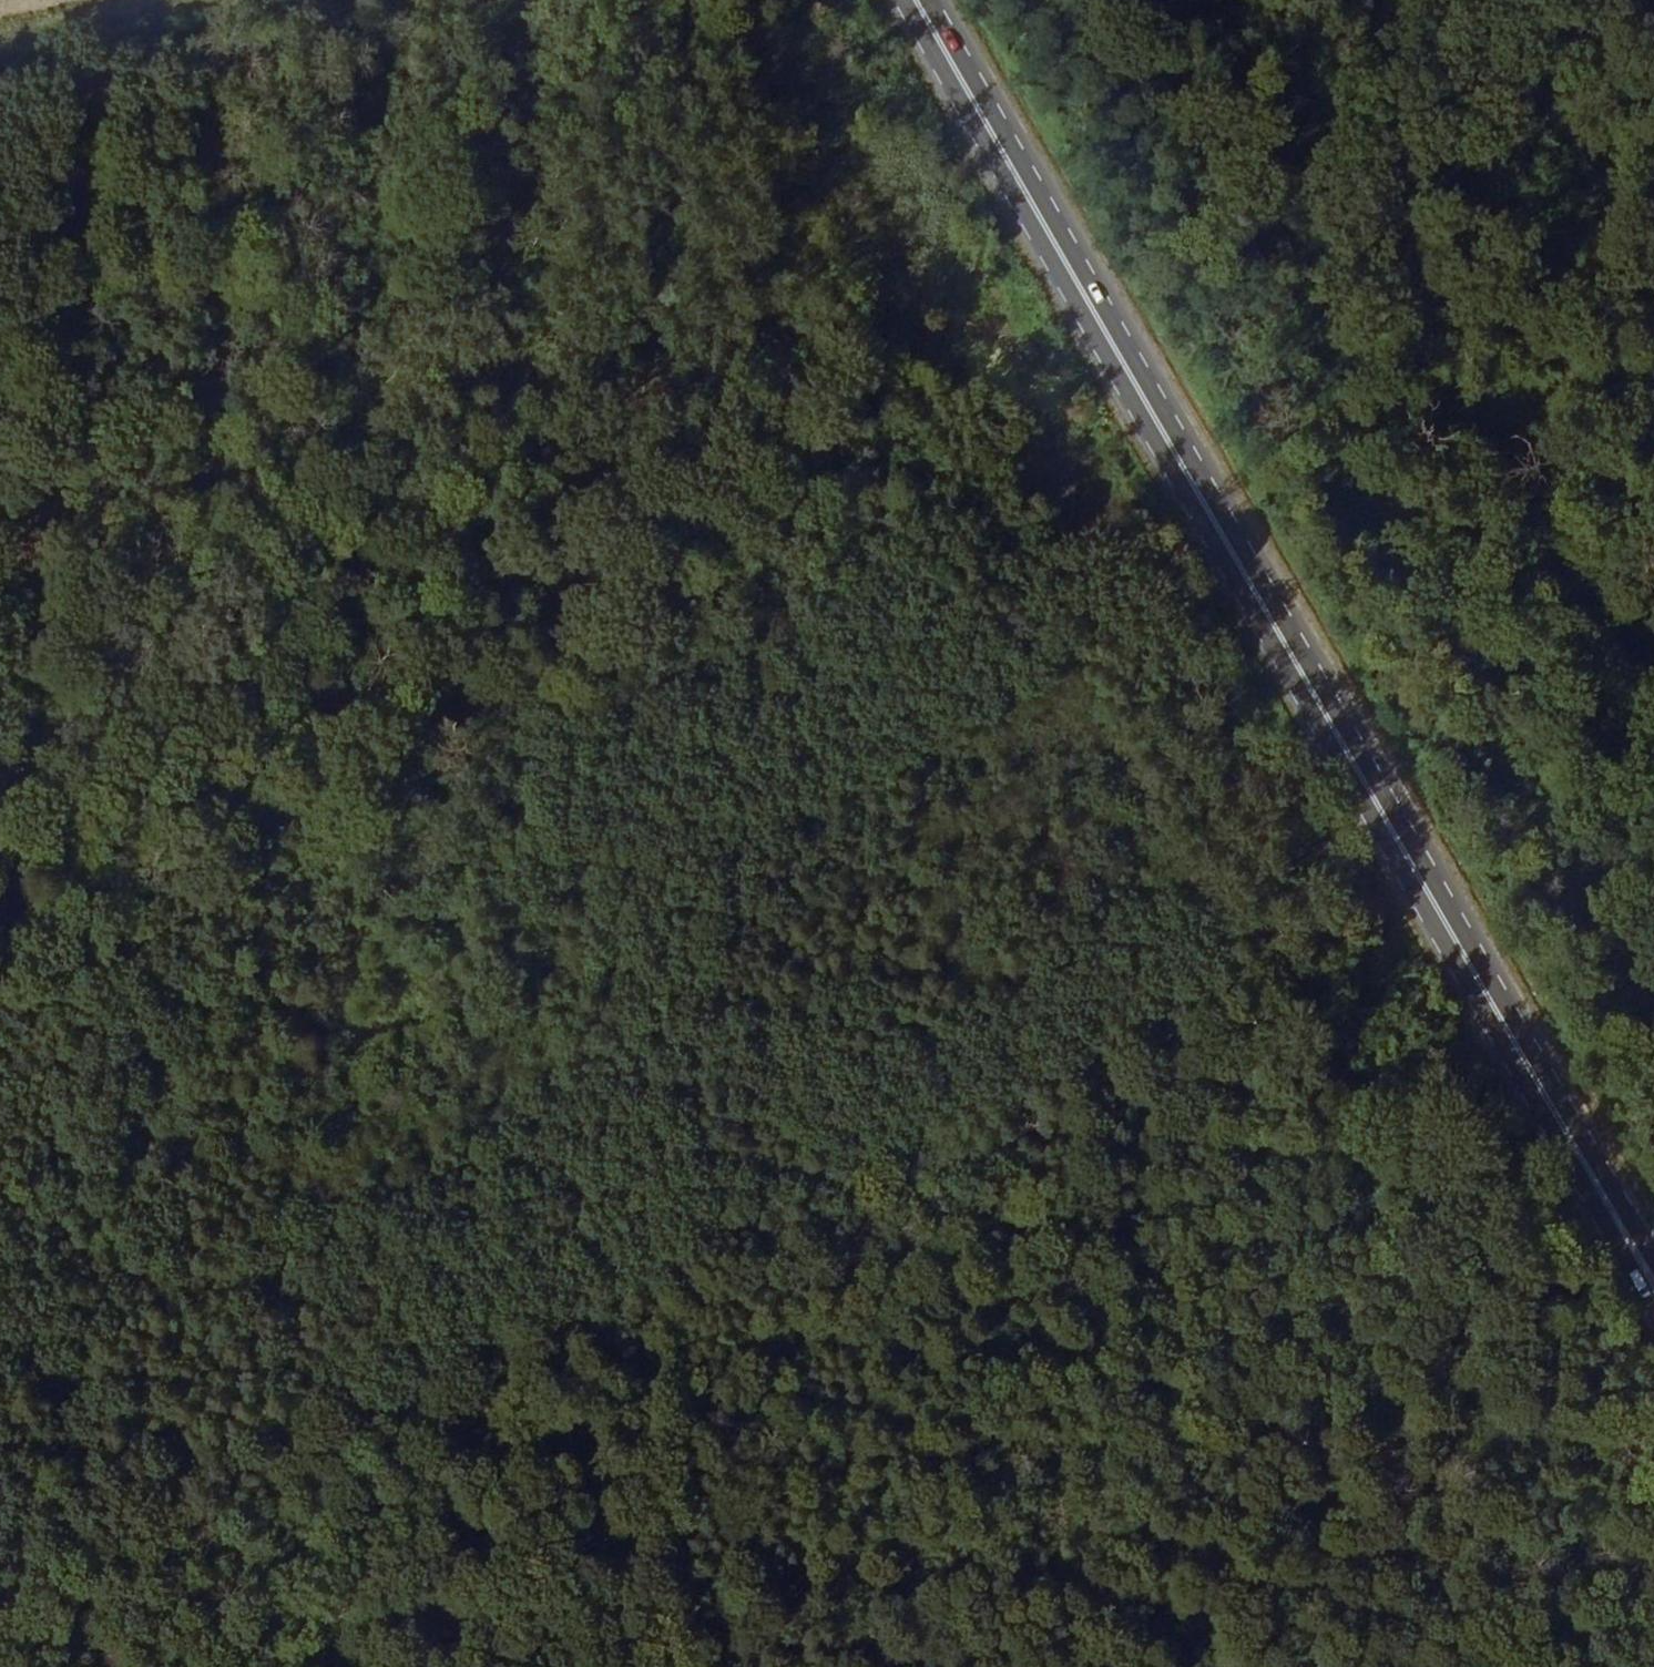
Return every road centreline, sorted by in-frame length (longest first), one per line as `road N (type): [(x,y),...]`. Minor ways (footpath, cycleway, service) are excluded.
road 1 (primary): [(919,0),(1653,1279)]
road 2 (track): [(167,0),(0,33)]

